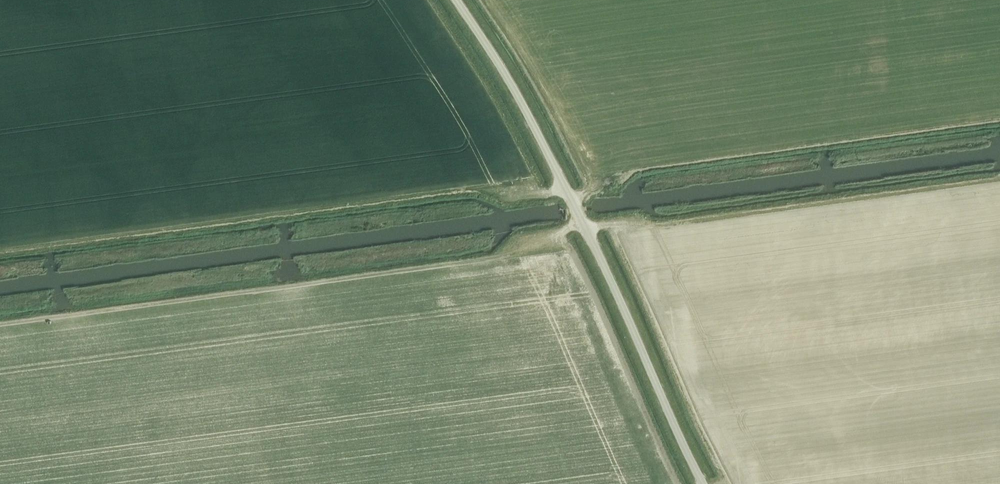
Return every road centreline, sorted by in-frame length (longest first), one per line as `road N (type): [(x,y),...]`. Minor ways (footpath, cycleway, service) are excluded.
road 1 (unclassified): [(704,483),(572,200),(456,0)]
road 2 (track): [(999,113),(649,161),(572,200)]
road 3 (track): [(594,188),(488,0)]

